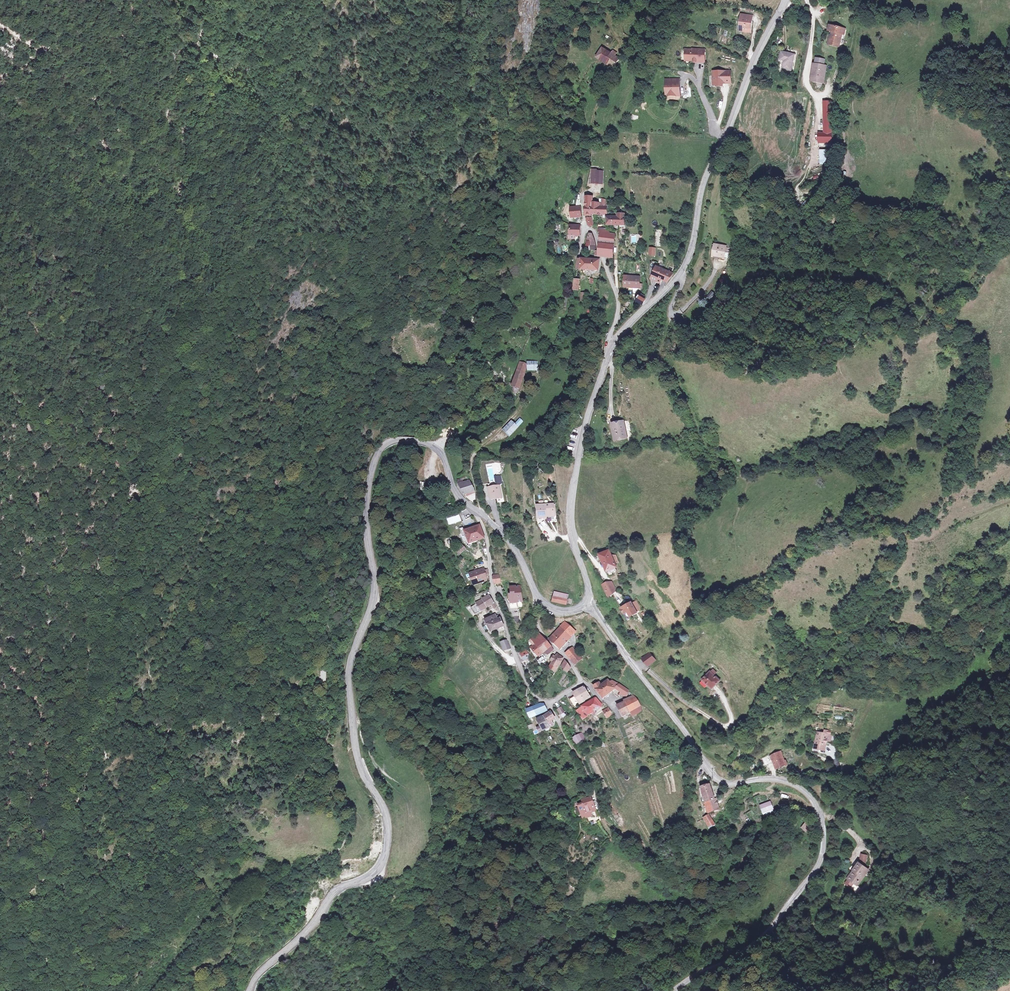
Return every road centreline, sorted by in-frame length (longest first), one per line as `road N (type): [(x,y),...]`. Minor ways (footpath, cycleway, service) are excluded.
road 1 (tertiary): [(249,990),(333,893),(376,872),(386,850),(384,811),(357,760),(349,681),(373,591),(368,504),(377,454),(392,441),(432,444),(457,493),(480,513)]
road 2 (tertiary): [(677,990),(772,927),(819,865),(822,826),(799,788),(714,779),(586,603)]
road 3 (track): [(850,0),(857,24),(841,101),(839,193),(875,236),(888,277),(840,367),(845,380),(870,396),(932,398),(972,412)]
road 4 (track): [(656,0),(630,27),(616,73),(587,109),(585,227),(560,333),(507,414),(438,448)]
road 5 (track): [(355,644),(338,676),(338,718),(326,748),(324,772),(350,830),(340,850),(255,901),(232,948),(165,990)]
road 6 (tertiary): [(586,603),(571,524),(581,446),(614,341),(649,303)]
road 7 (residential): [(580,680),(554,700),(537,699),(489,579),(480,513)]
road 8 (tertiary): [(649,303),(690,254),(704,181),(725,136)]
road 9 (tertiary): [(725,136),(786,0)]
road 10 (track): [(480,513),(474,459),(519,412),(530,386)]

